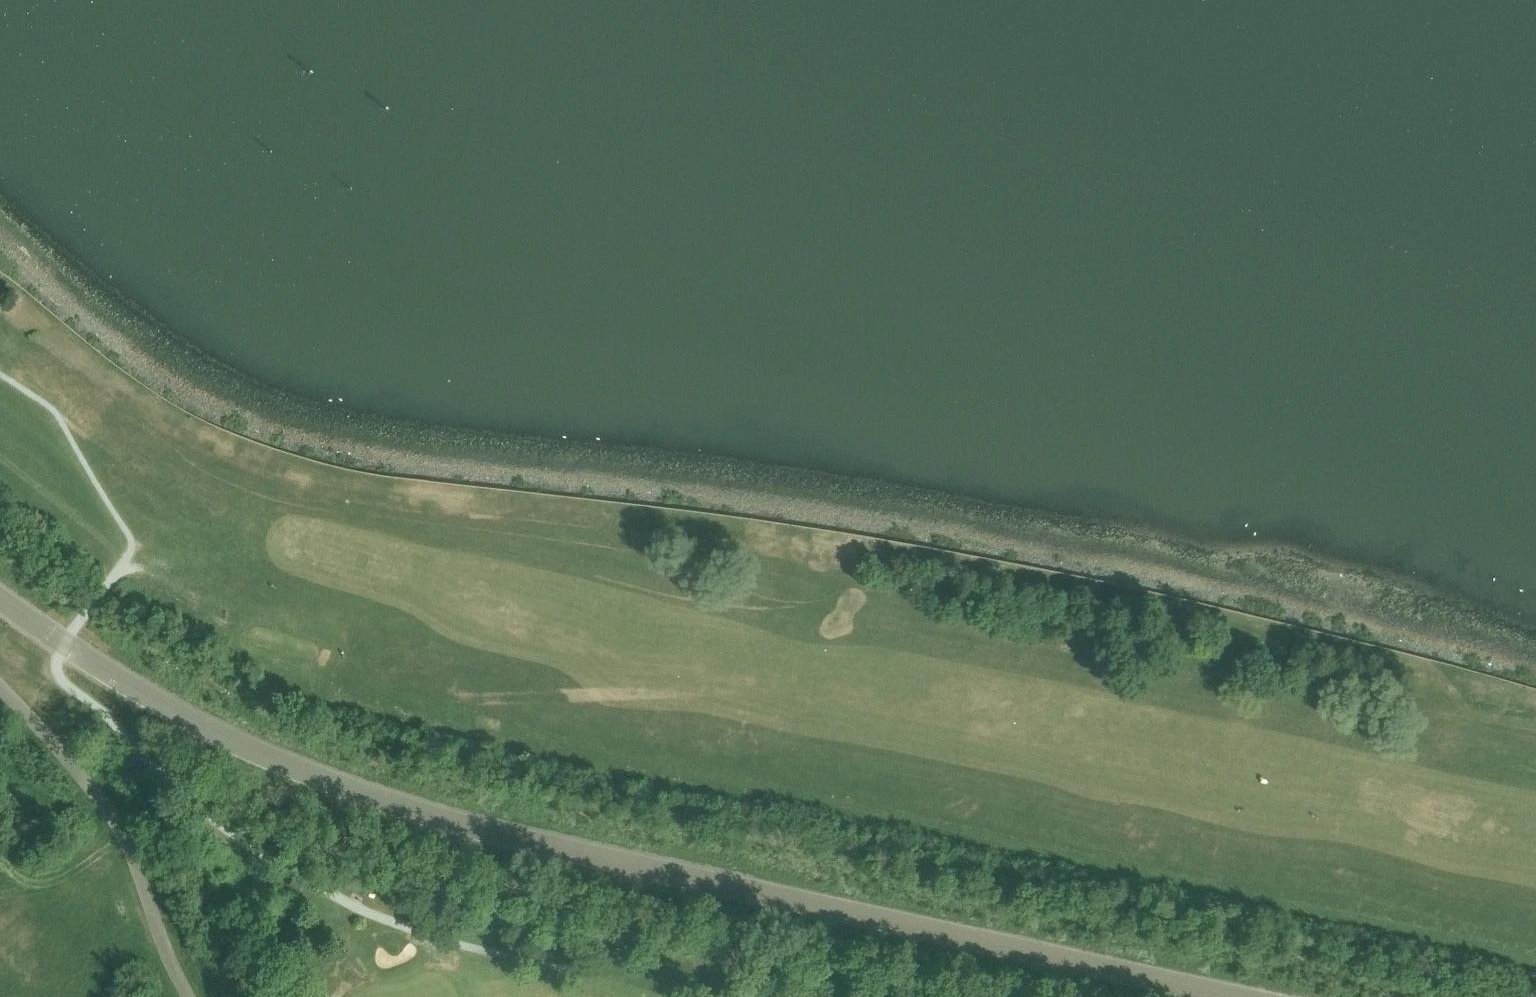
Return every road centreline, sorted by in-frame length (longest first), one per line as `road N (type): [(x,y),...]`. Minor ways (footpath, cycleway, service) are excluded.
road 1 (unclassified): [(1213,996),(582,857),(362,791),(222,734),(67,646),(0,595)]

